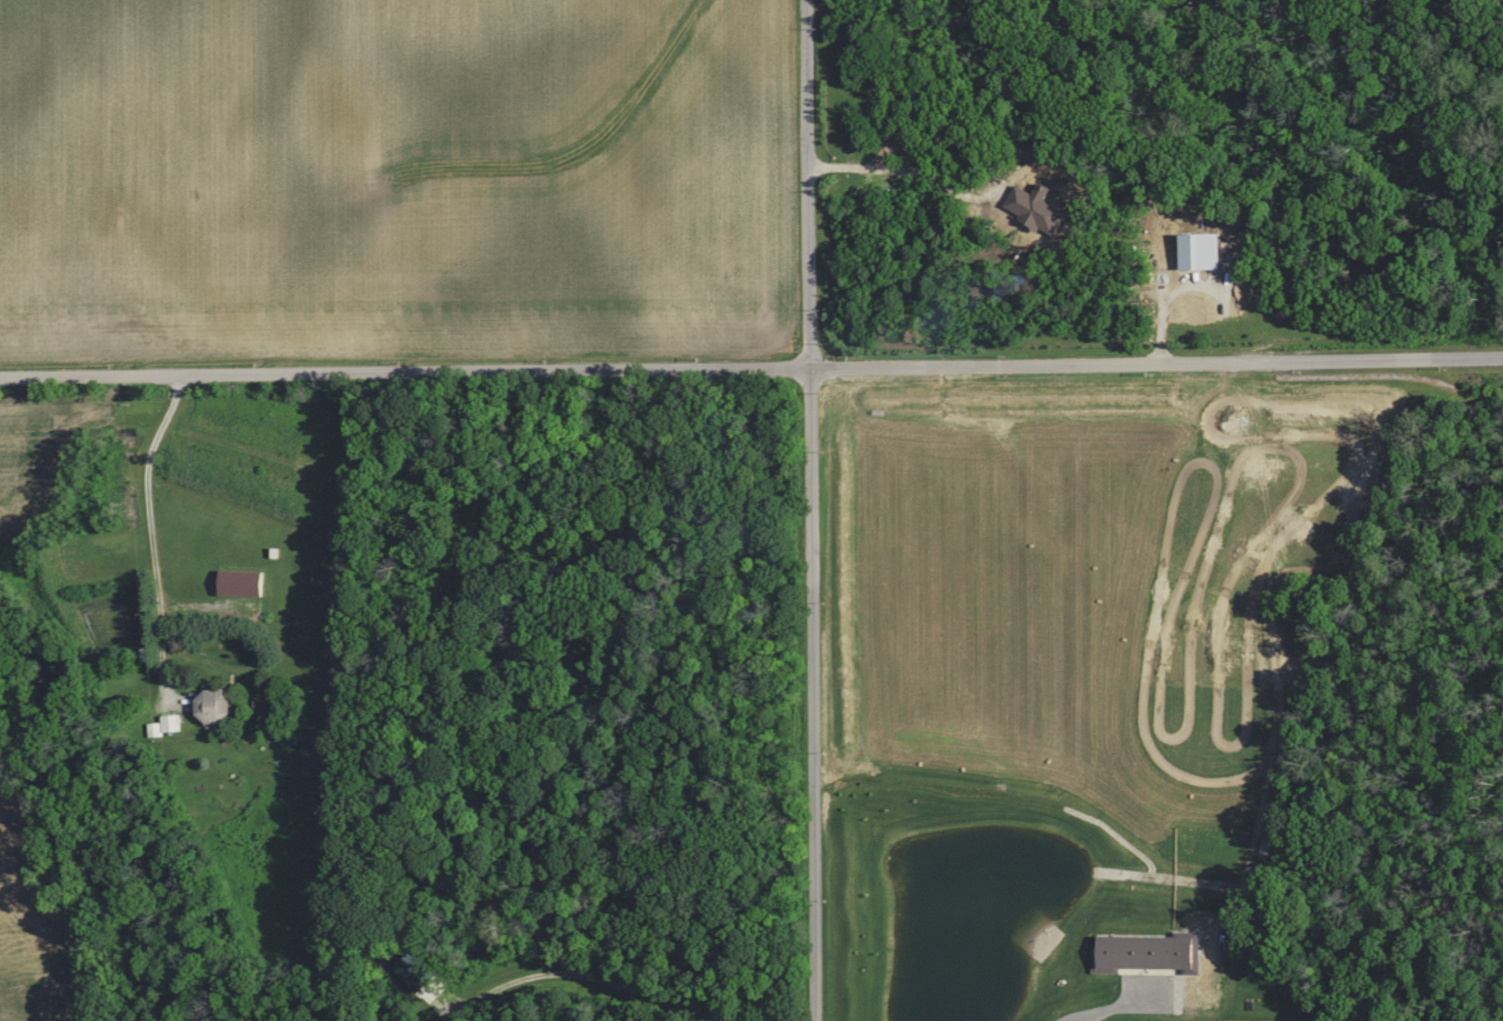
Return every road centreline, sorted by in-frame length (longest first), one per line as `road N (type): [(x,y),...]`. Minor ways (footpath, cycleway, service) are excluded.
road 1 (residential): [(0,374),(1502,340)]
road 2 (residential): [(820,1020),(826,355),(818,0)]

